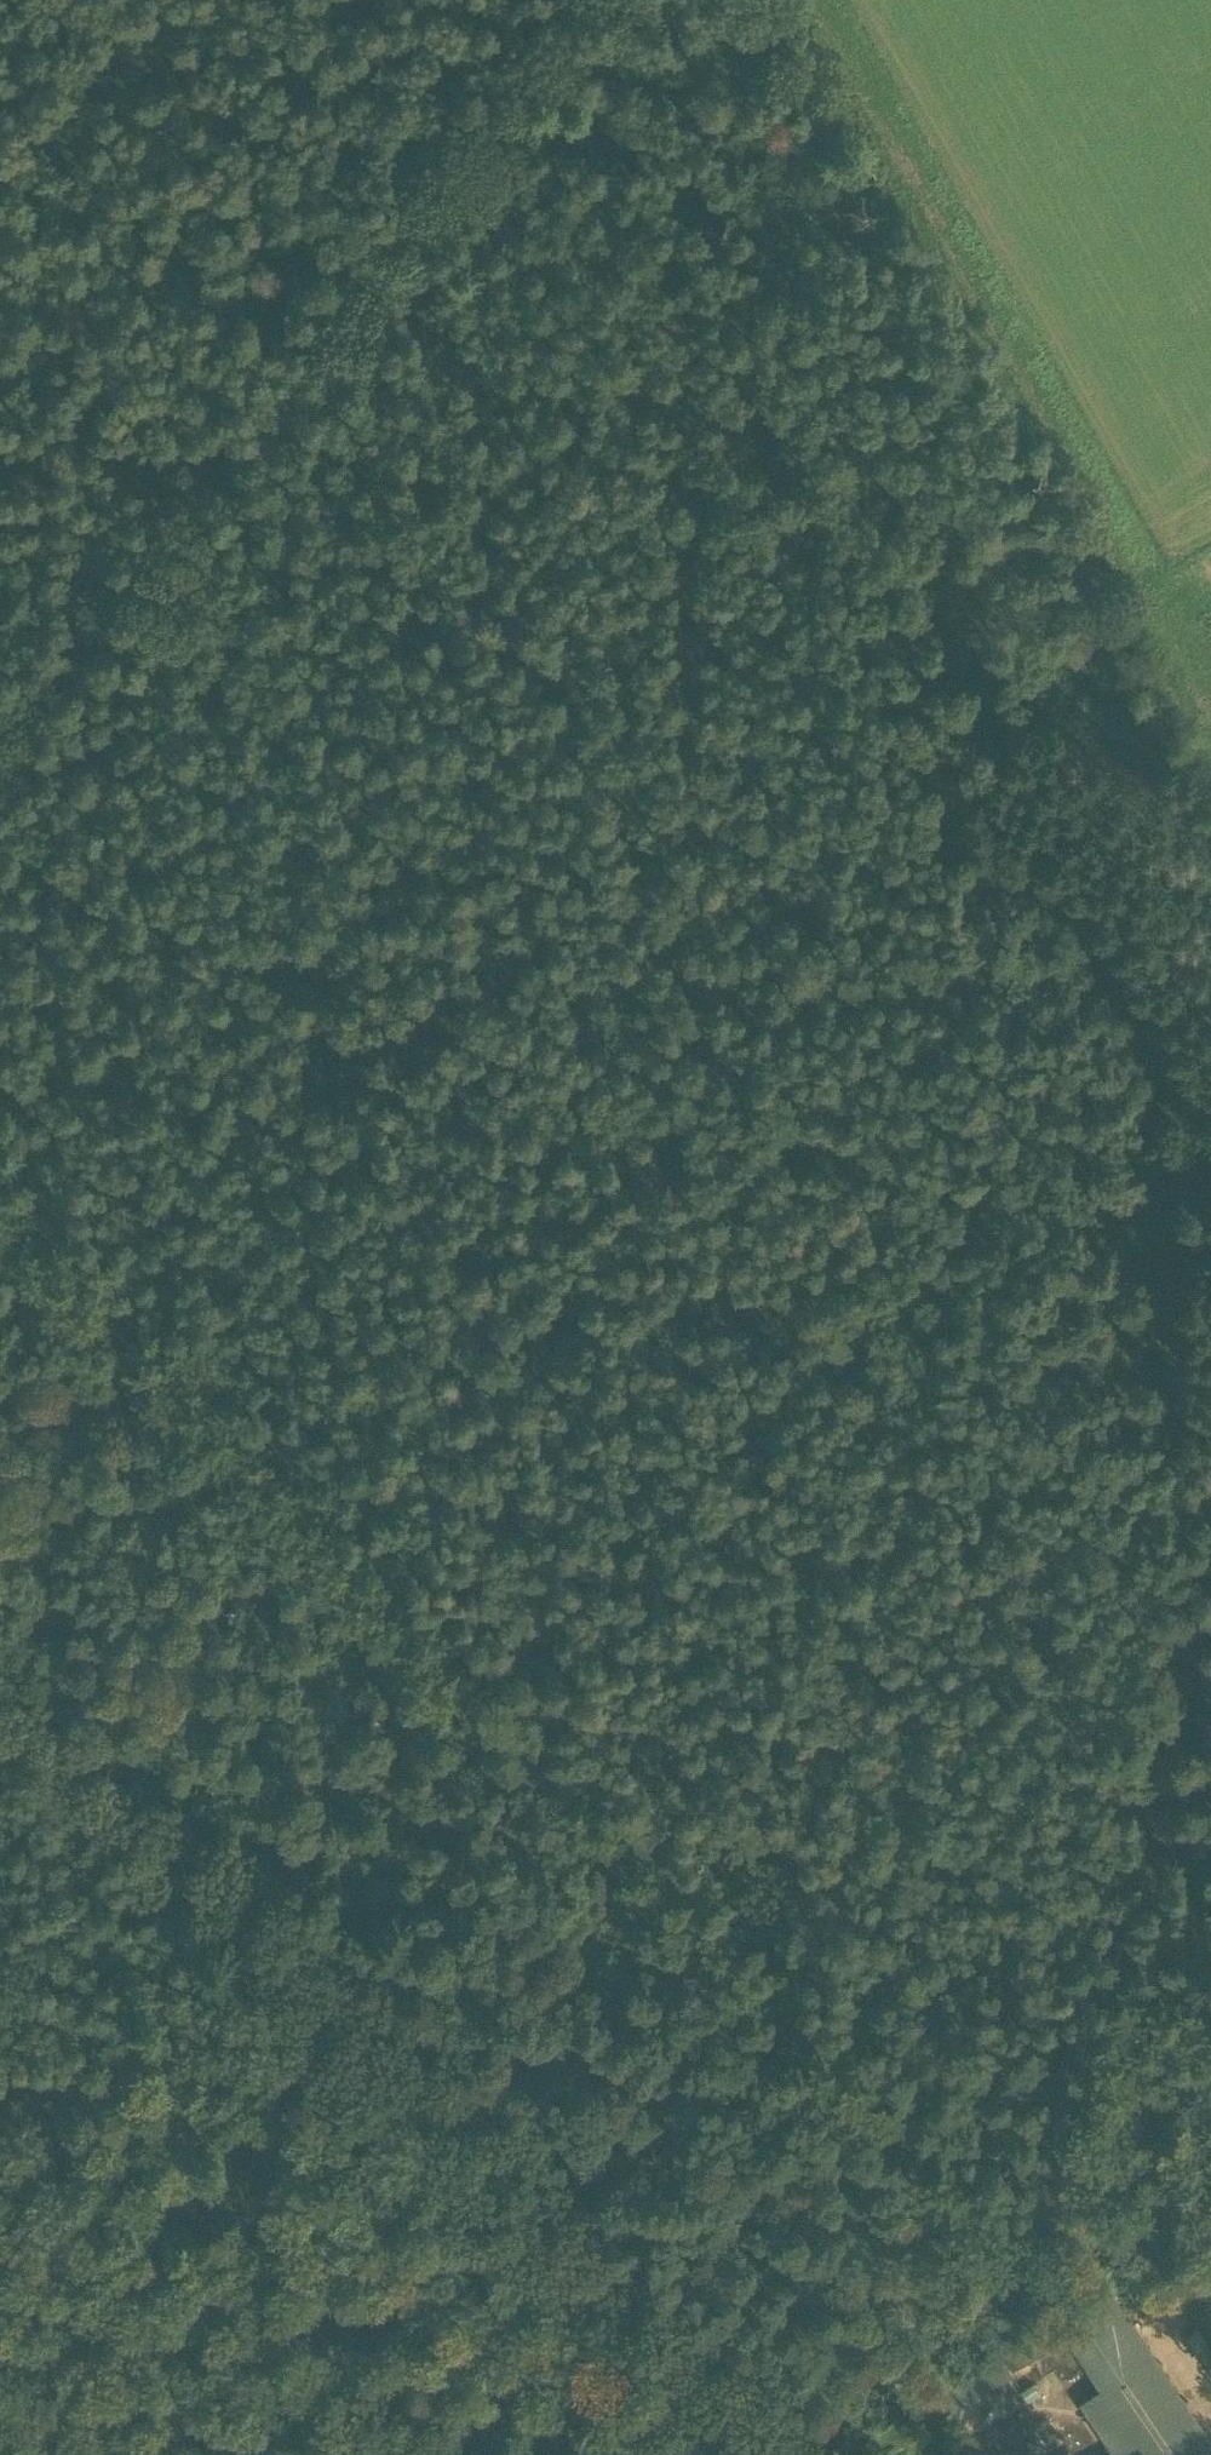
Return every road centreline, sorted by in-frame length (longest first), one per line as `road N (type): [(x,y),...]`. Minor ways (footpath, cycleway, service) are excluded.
road 1 (track): [(322,304),(790,982),(822,973),(922,837),(978,856),(1105,957),(1182,1089),(1181,1371),(1210,1490)]
road 2 (track): [(779,2454),(0,1657)]
road 3 (track): [(1210,1555),(1138,1812),(1085,2104),(800,2454)]
road 4 (track): [(0,716),(560,0)]
road 5 (track): [(1210,743),(790,0)]
road 6 (track): [(370,2033),(0,2394)]

